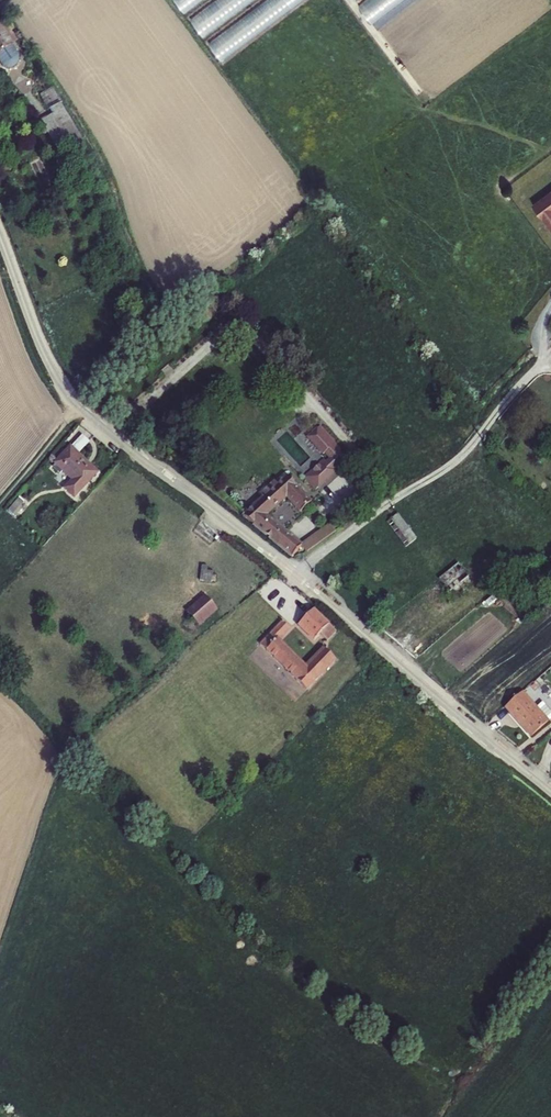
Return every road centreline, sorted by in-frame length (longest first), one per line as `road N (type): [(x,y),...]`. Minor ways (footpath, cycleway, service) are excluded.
road 1 (unclassified): [(295,575),(67,393),(42,352),(0,240)]
road 2 (unclassified): [(550,792),(295,575)]
road 3 (unclassified): [(295,575),(378,509),(457,460),(545,359)]

